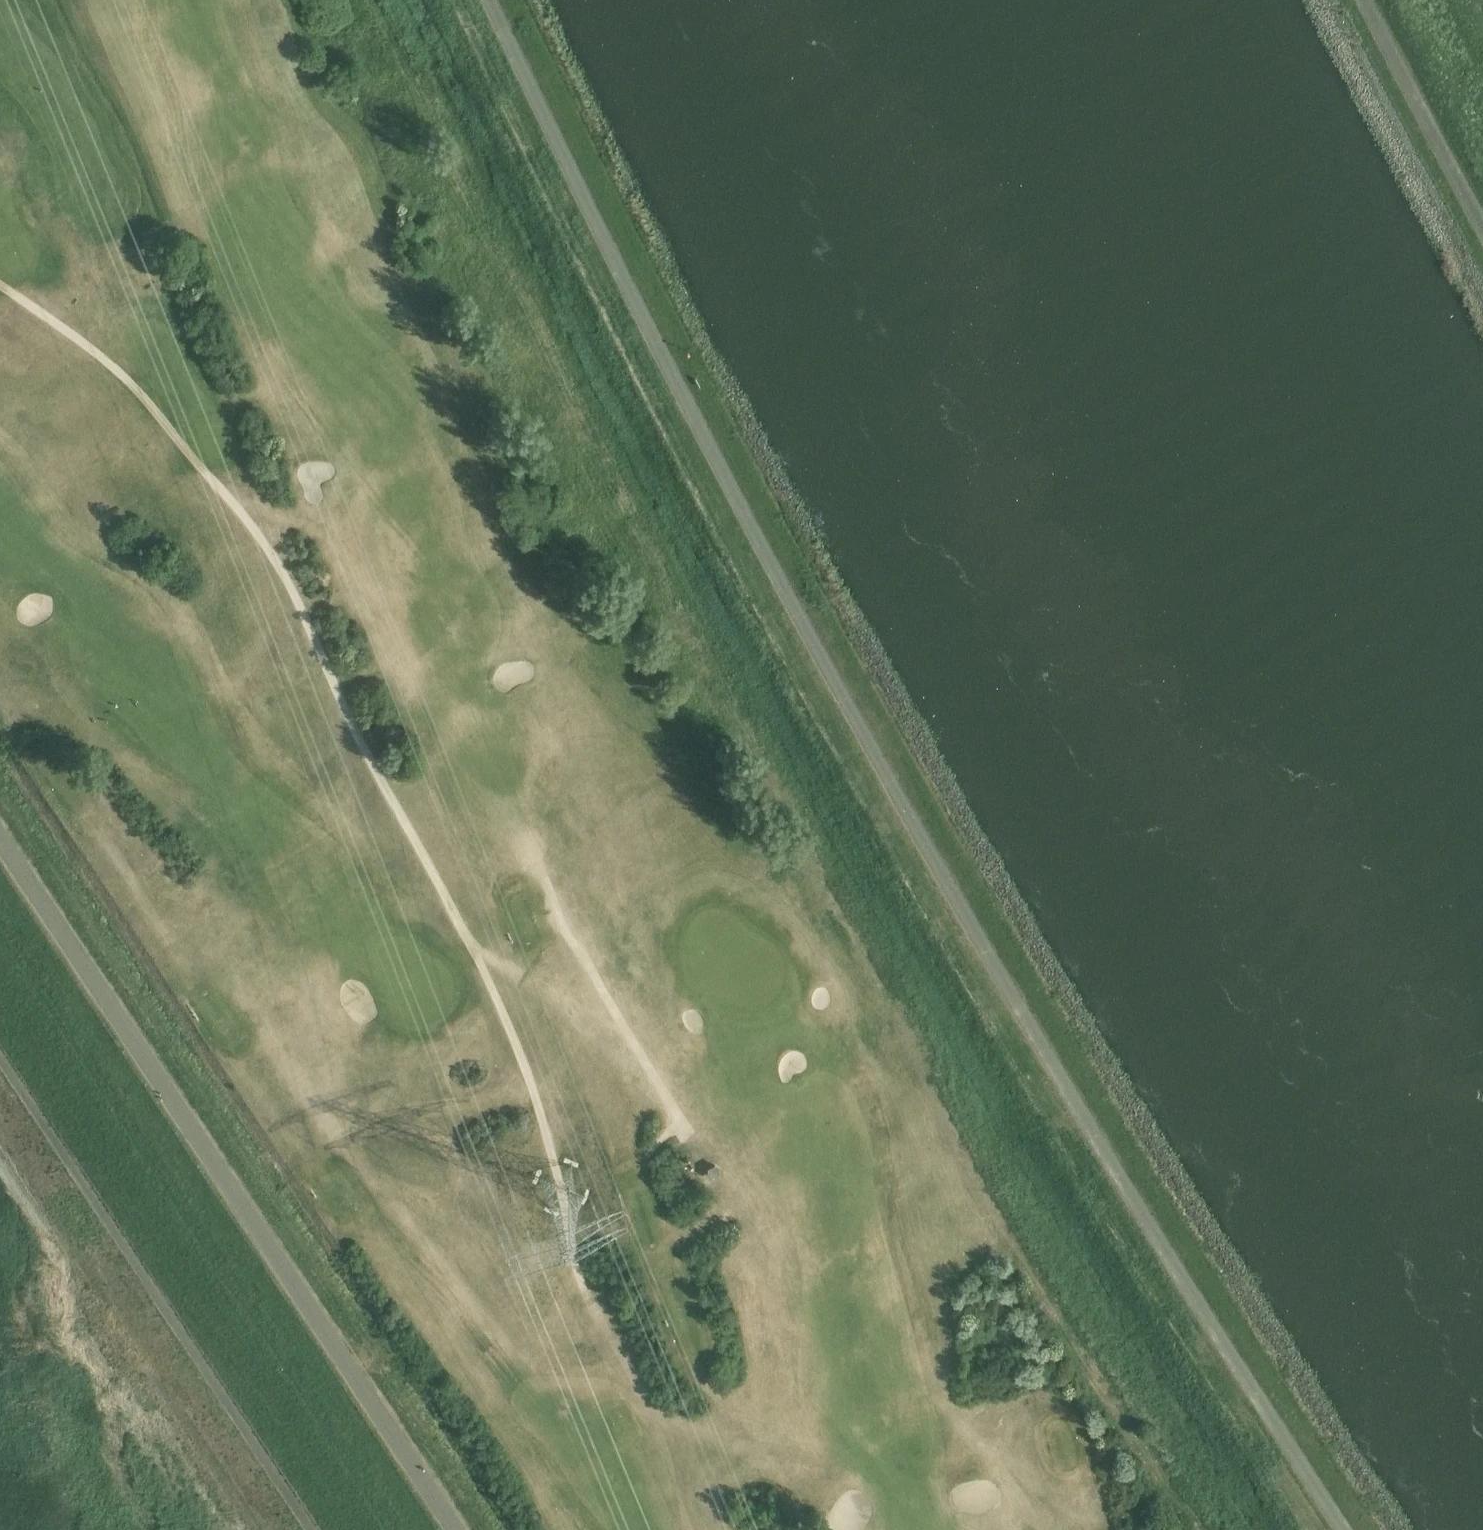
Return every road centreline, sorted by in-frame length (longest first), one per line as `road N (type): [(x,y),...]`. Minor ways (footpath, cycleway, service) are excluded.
road 1 (unclassified): [(445,1529),(0,848)]
road 2 (unclassified): [(1482,226),(1365,0)]

